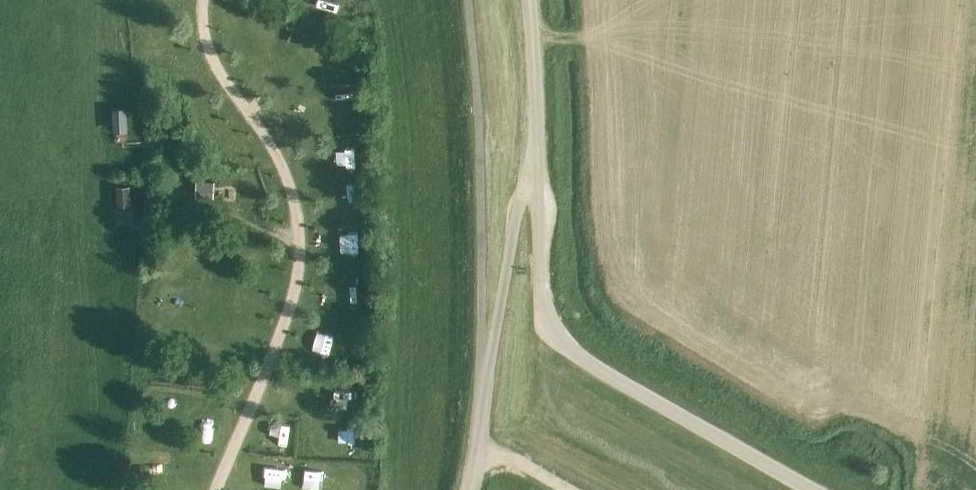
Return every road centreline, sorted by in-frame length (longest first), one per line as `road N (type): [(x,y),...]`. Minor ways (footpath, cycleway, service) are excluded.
road 1 (unclassified): [(802,489),(632,397),(555,344),(540,301),(533,0)]
road 2 (track): [(205,0),(200,12),(211,67),(252,107),(294,189),(305,276),(213,489)]

